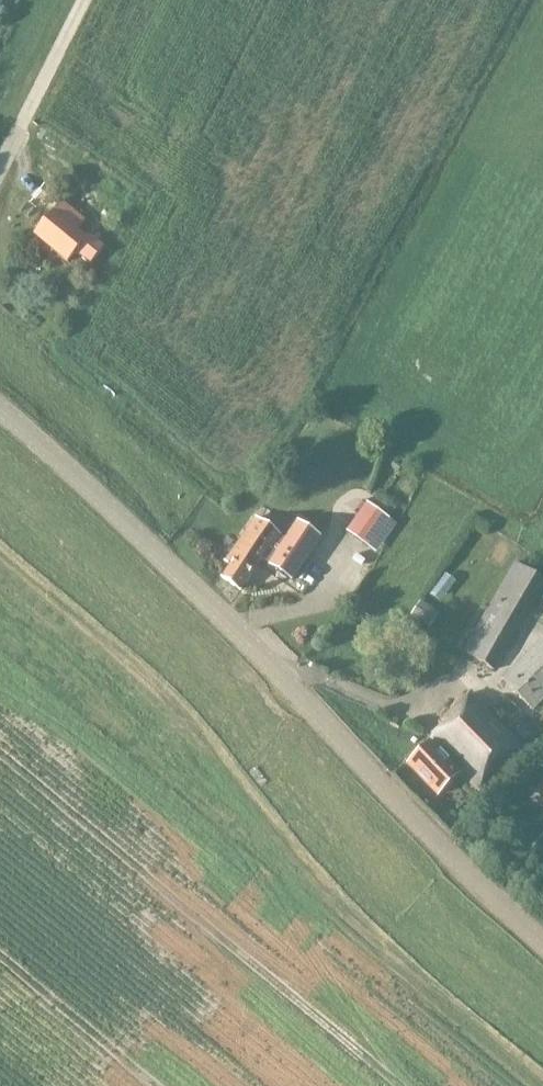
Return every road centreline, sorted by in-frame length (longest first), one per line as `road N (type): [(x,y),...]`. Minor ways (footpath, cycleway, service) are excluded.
road 1 (tertiary): [(542,945),(212,609),(0,410)]

